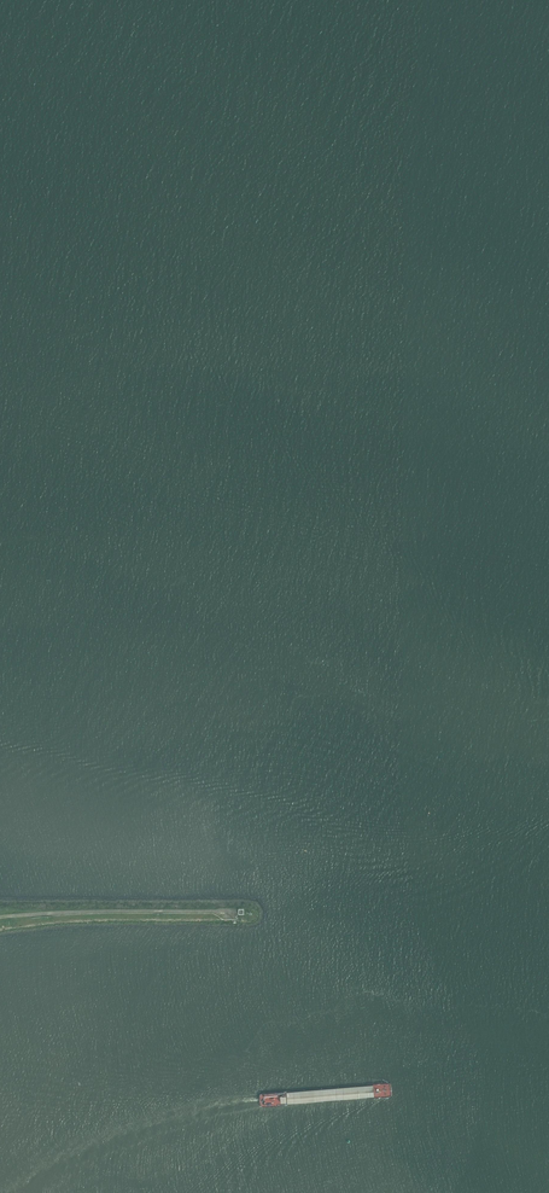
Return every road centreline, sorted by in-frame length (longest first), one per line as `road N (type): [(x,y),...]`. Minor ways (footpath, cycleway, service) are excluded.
road 1 (unclassified): [(0,920),(236,916)]

